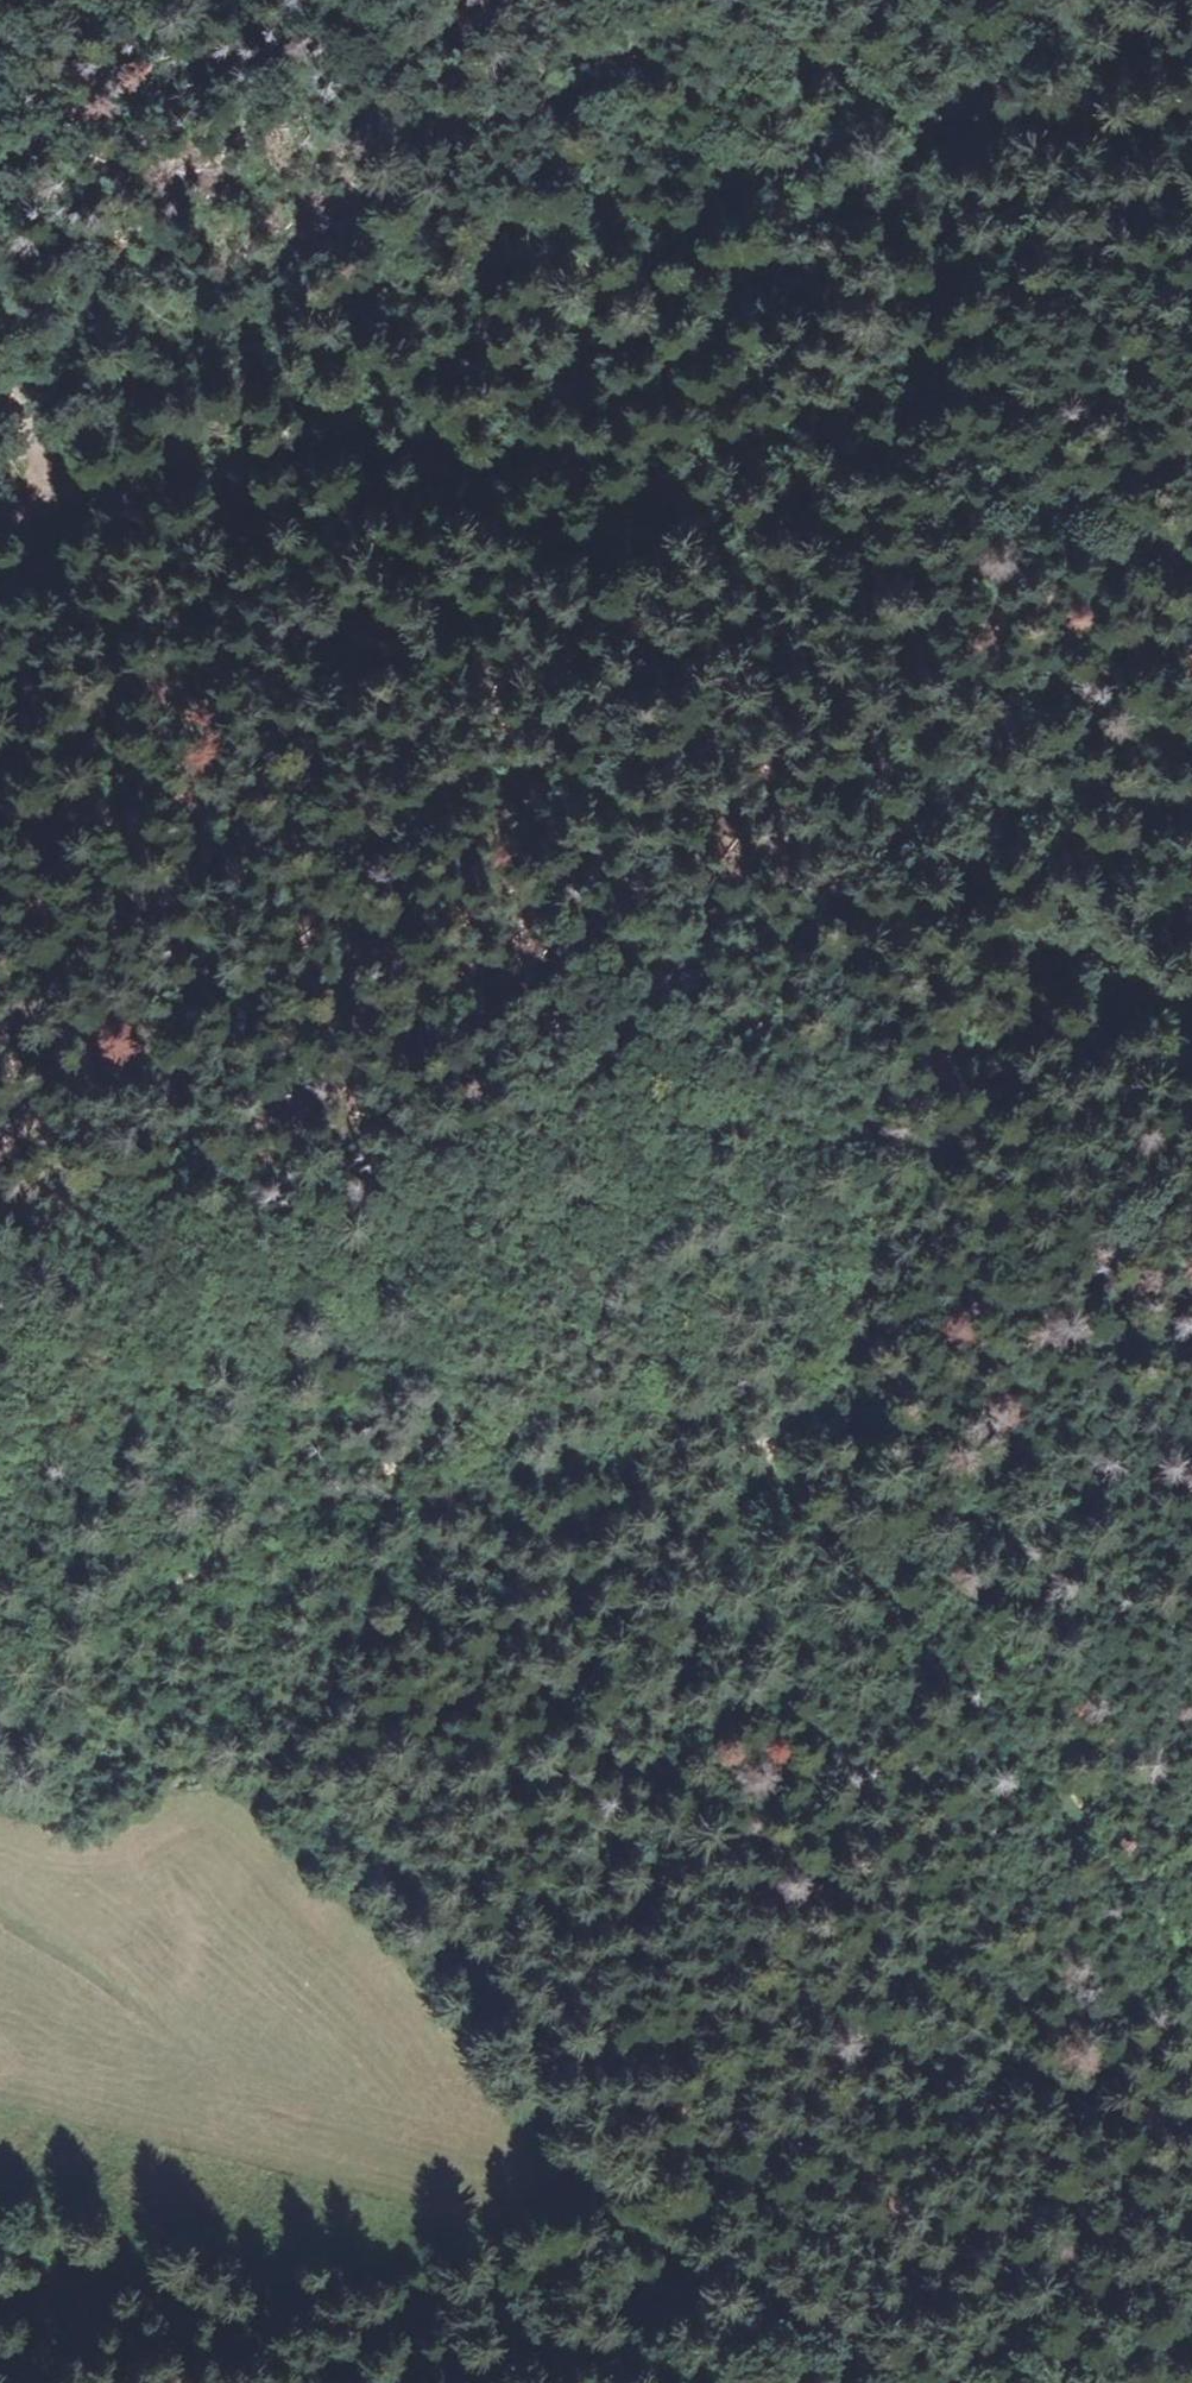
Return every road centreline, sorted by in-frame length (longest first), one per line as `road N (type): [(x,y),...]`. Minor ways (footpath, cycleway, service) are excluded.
road 1 (track): [(0,1630),(148,1591),(288,1515),(558,1417),(752,1435),(809,1363),(942,1140),(1011,1083),(1090,1055),(1191,1041)]
road 2 (track): [(0,502),(23,459),(0,232)]
road 3 (track): [(0,189),(23,110),(175,0)]

